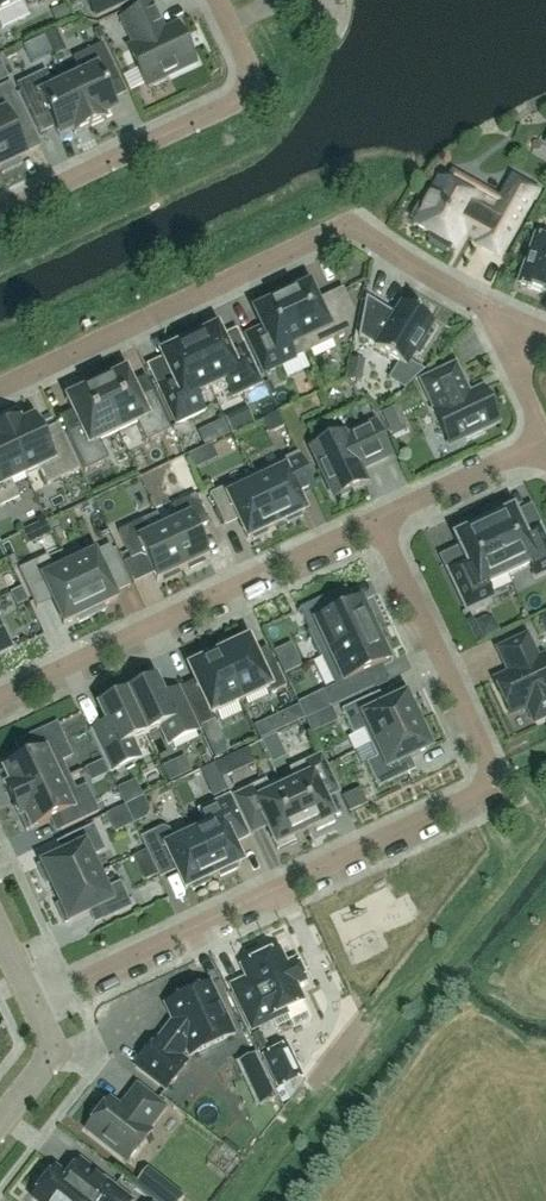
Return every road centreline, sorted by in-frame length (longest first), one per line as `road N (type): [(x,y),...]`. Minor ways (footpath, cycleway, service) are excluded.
road 1 (residential): [(374,518),(495,783),(30,999)]
road 2 (residential): [(0,386),(352,218),(488,310)]
road 3 (residential): [(0,693),(374,518)]
road 4 (residential): [(216,0),(253,84),(0,206)]
road 5 (residential): [(374,518),(540,442)]
road 6 (residential): [(540,442),(488,310)]
road 7 (residential): [(30,999),(53,1047),(0,1115)]

